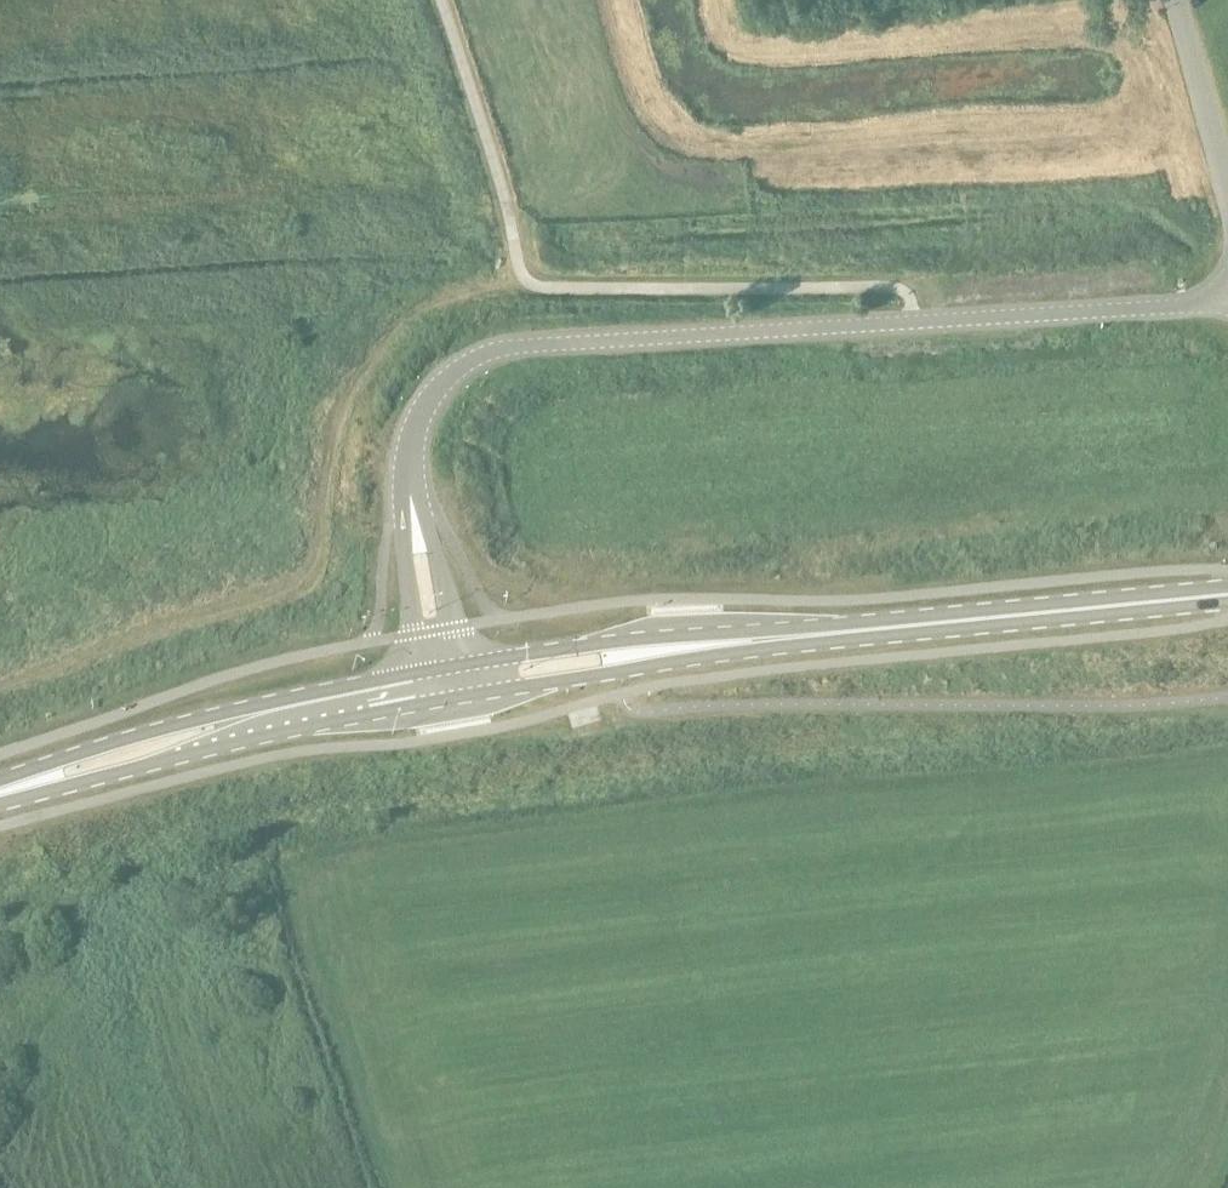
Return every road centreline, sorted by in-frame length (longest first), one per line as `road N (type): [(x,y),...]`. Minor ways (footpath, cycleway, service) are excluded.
road 1 (tertiary): [(1227,303),(505,349),(466,365),(428,403),(410,449),(409,491)]
road 2 (primary): [(751,642),(1227,596)]
road 3 (track): [(1208,117),(734,147)]
road 4 (primary): [(0,805),(286,732),(444,702)]
road 5 (primary): [(421,673),(157,731),(0,780)]
road 6 (primary): [(444,702),(734,653),(751,642)]
road 7 (primary): [(751,642),(732,634),(680,637),(459,667)]
road 8 (tertiary): [(1227,191),(1175,0)]
road 9 (tertiary): [(409,491),(401,504),(404,559),(421,673)]
road 10 (tertiary): [(459,667),(435,554),(409,491)]

